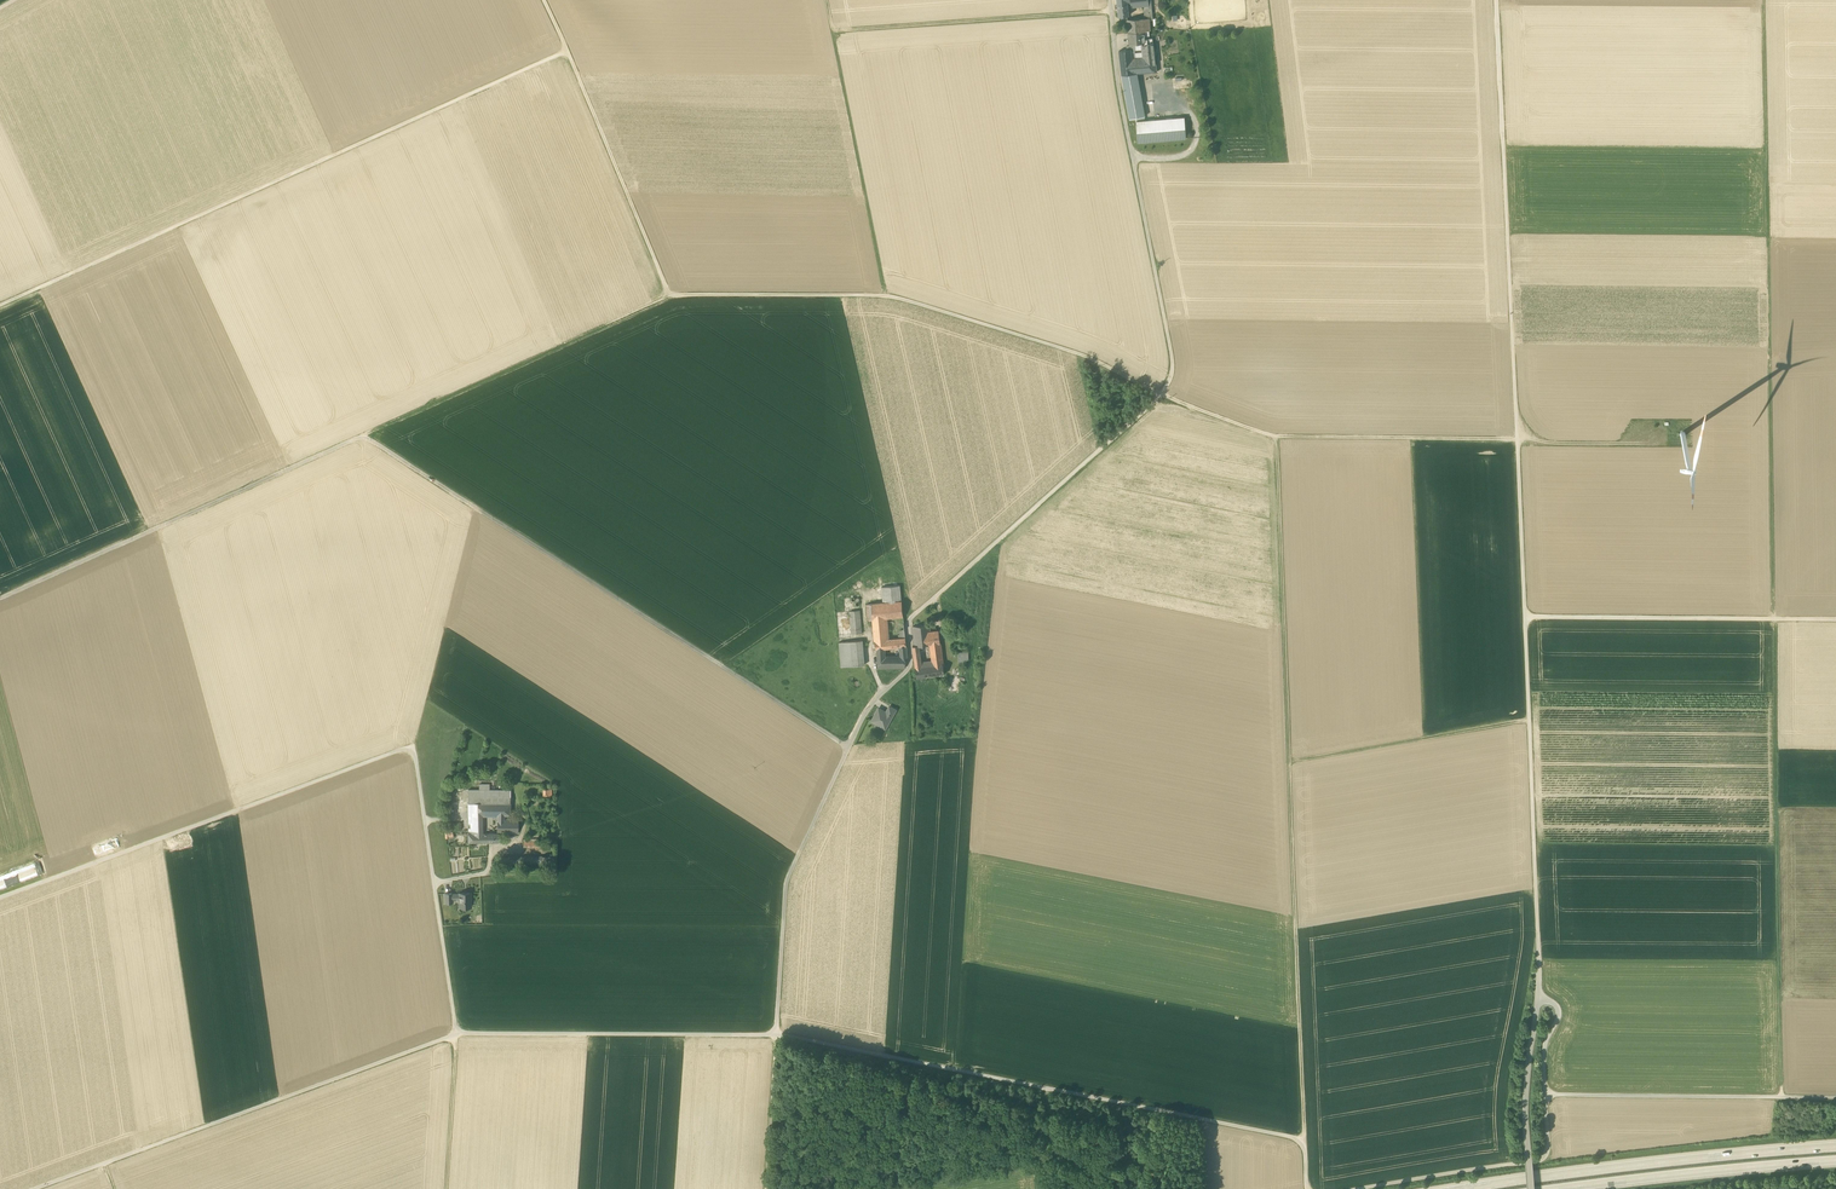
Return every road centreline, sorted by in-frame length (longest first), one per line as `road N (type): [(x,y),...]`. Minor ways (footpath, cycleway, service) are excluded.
road 1 (track): [(1307,1188),(1304,1140),(776,1034),(457,1034),(34,1188)]
road 2 (track): [(1782,1097),(1763,0)]
road 3 (unclassified): [(0,598),(363,435),(849,748)]
road 4 (unclassified): [(1110,0),(1170,378),(909,622),(910,667),(870,705),(849,748)]
road 5 (track): [(1538,997),(1503,146)]
road 6 (unclassified): [(457,1034),(413,746),(0,898)]
road 7 (track): [(1517,438),(1275,436),(1077,353),(884,296)]
road 8 (track): [(567,51),(0,305)]
road 9 (track): [(884,296),(671,295),(363,435)]
road 10 (motorway): [(1835,1148),(1467,1188)]
road 11 (track): [(1538,997),(1553,1003),(1559,1018),(1547,1040),(1542,1159),(1354,1188)]
road 12 (track): [(671,295),(543,0)]
road 13 (track): [(1835,619),(1526,616)]
road 14 (unclassified): [(849,748),(786,882),(776,1034)]
road 15 (track): [(1835,1097),(1545,1095)]
road 16 (track): [(832,31),(1111,11)]
road 17 (motorway): [(1560,1188),(1835,1161)]
road 18 (track): [(832,31),(884,296)]
road 19 (track): [(1538,997),(1525,1113),(1531,1188)]
road 20 (track): [(446,1188),(457,1034)]
road 21 (track): [(776,1034),(765,1188)]
road 22 (track): [(1496,0),(1503,146)]

